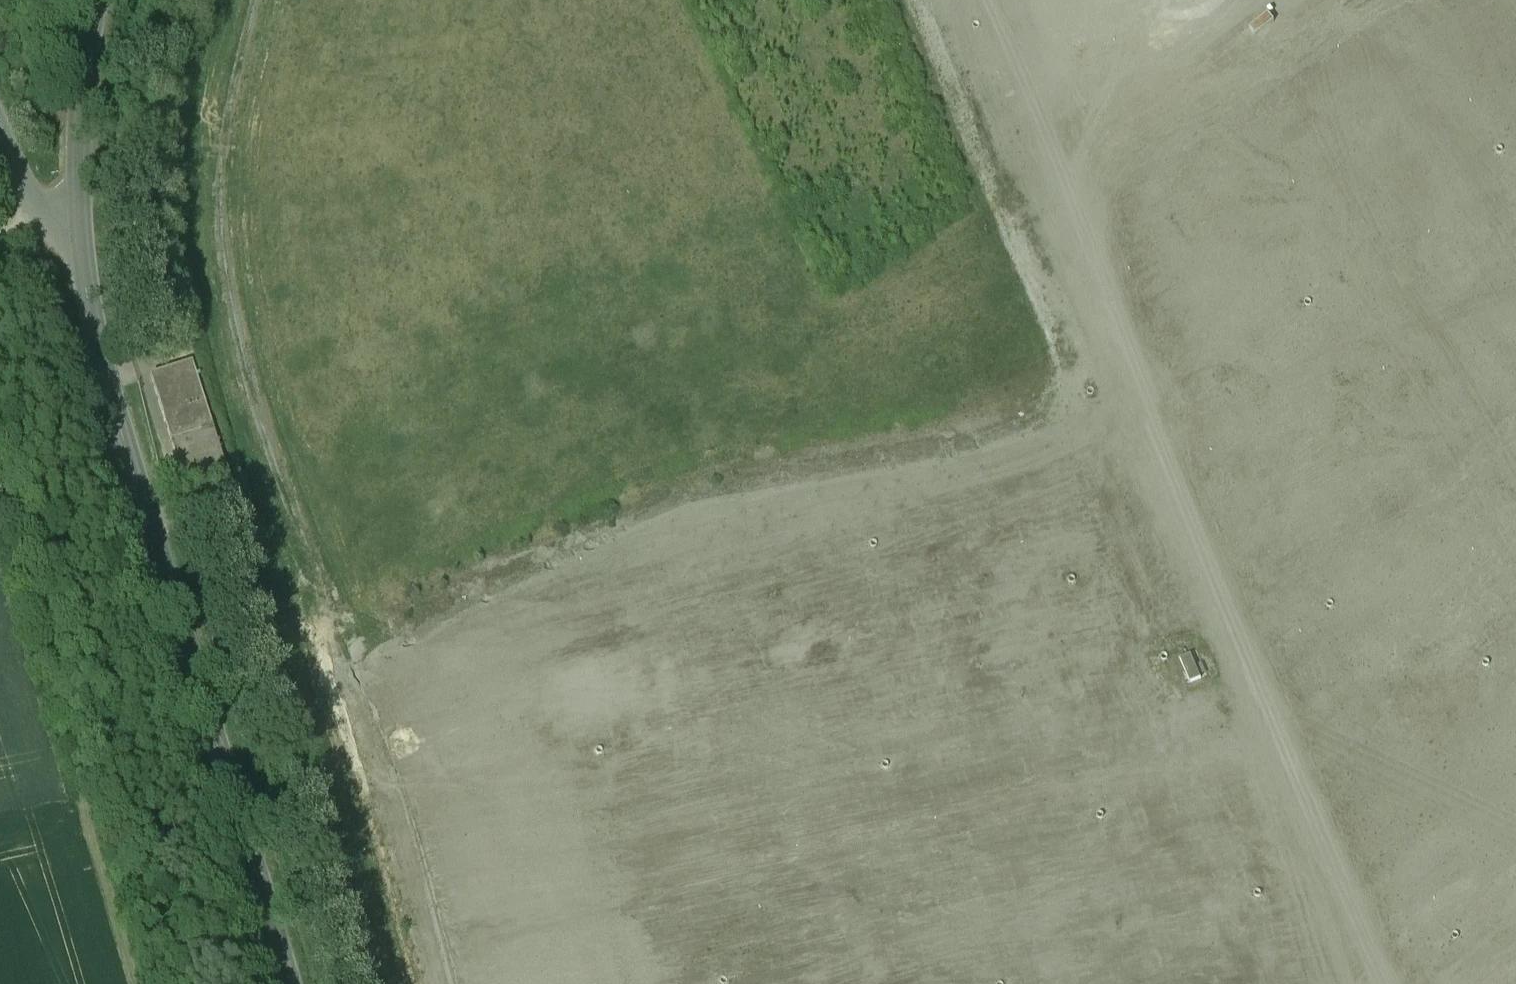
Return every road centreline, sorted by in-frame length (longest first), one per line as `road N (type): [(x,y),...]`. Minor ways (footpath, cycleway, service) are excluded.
road 1 (tertiary): [(294,983),(140,456),(87,235)]
road 2 (tertiary): [(87,235),(87,119),(105,0)]
road 3 (residential): [(87,235),(52,223),(0,126)]

